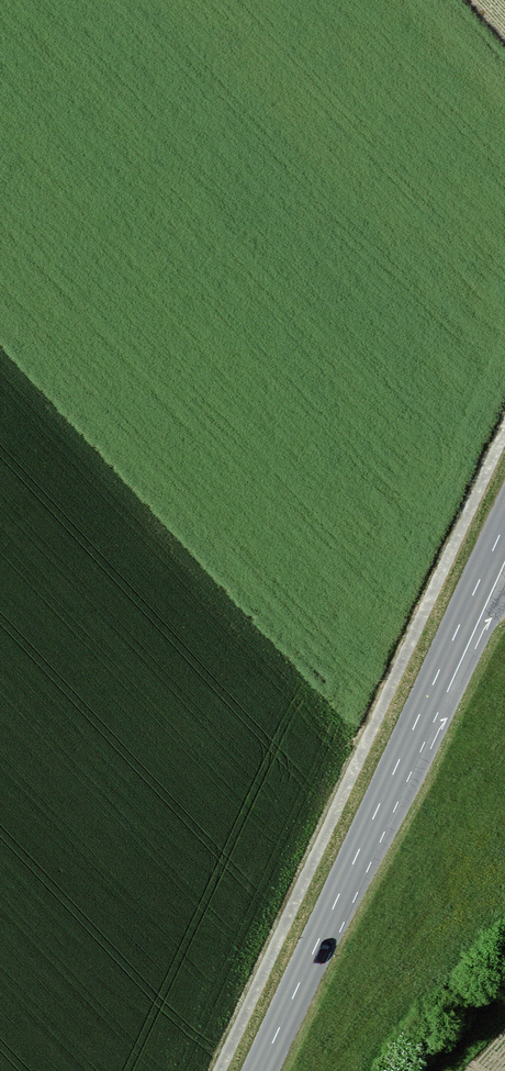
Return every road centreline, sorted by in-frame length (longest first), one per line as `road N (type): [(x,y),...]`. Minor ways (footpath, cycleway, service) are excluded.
road 1 (track): [(201,1070),(504,378)]
road 2 (tertiary): [(260,1070),(431,708),(504,525)]

